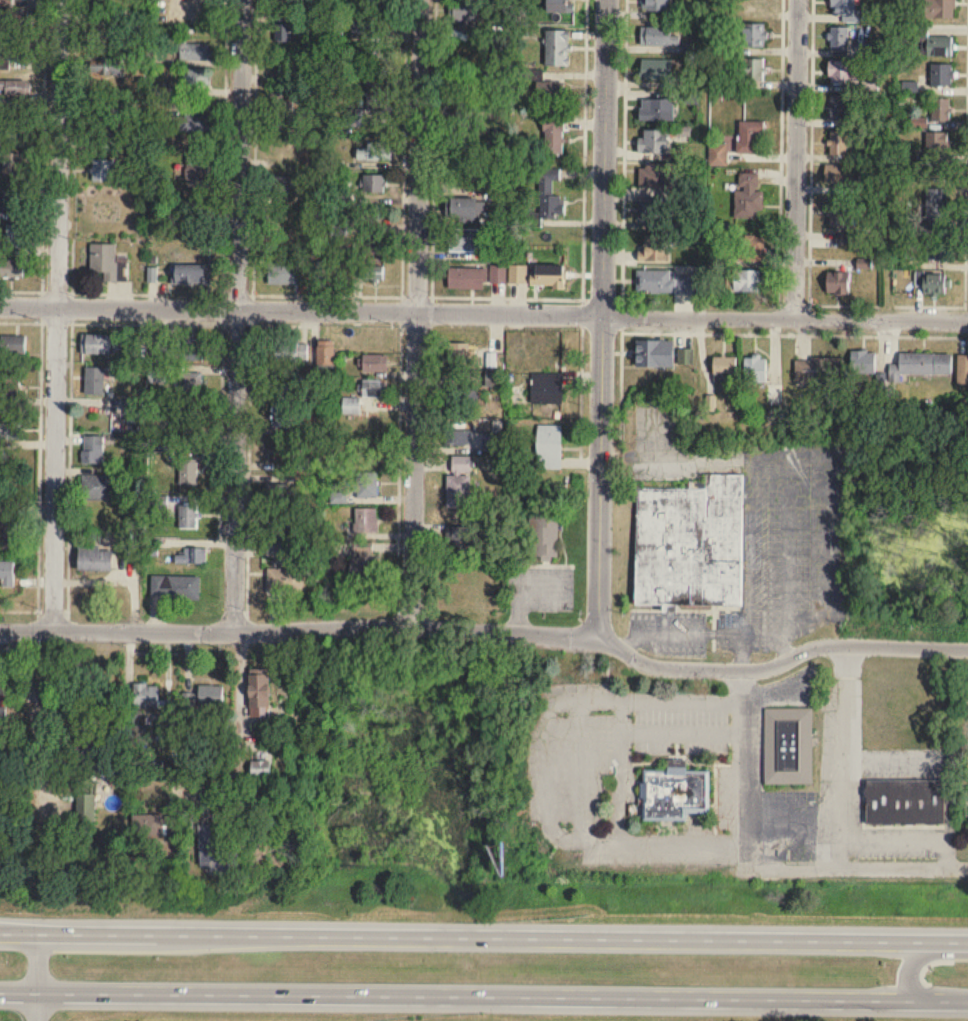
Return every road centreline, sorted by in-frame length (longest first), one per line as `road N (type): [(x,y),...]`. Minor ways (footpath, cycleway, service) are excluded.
road 1 (trunk): [(967,941),(38,932)]
road 2 (trunk): [(37,991),(938,999)]
road 3 (tertiary): [(599,637),(605,0)]
road 4 (residential): [(242,0),(234,631)]
road 5 (residential): [(60,0),(53,630)]
road 6 (residential): [(420,0),(413,628)]
road 7 (residential): [(602,315),(0,304)]
road 8 (residential): [(599,637),(413,628),(0,630)]
road 9 (residential): [(599,637),(655,665),(742,669),(832,644),(967,647)]
road 10 (residential): [(602,315),(967,321)]
road 11 (residential): [(800,0),(793,317)]
road 12 (residential): [(967,869),(746,866)]

